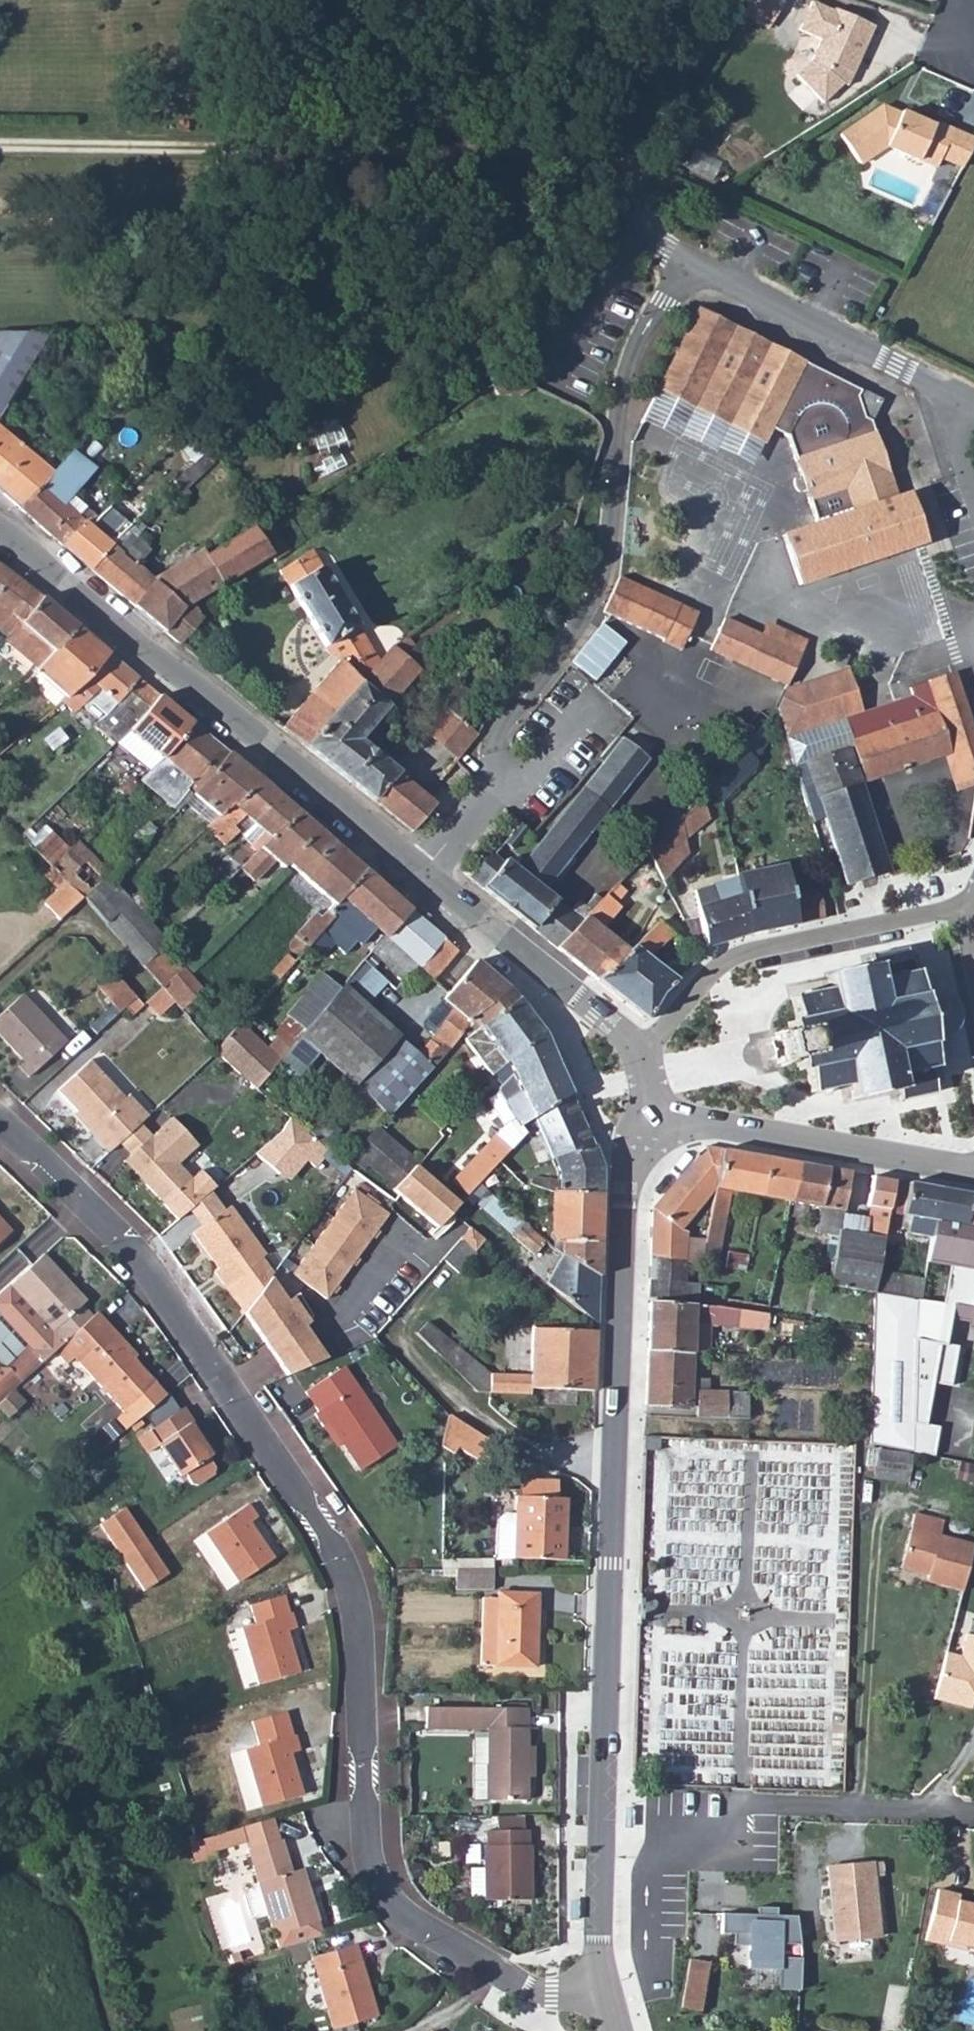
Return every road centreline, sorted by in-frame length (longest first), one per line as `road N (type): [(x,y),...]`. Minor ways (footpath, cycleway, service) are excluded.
road 1 (residential): [(0,1118),(137,1254),(340,1545),(358,1603),(376,1868),(394,1901),(429,1932),(532,1988),(604,1991)]
road 2 (residential): [(426,877),(493,792),(498,738),(587,615),(611,526),(621,390),(679,285),(711,281),(973,405)]
road 3 (tertiary): [(0,535),(426,877)]
road 4 (residential): [(406,1245),(353,1306),(393,1350),(503,1430),(615,1466)]
road 5 (residential): [(640,1065),(680,1003),(714,969),(747,952),(968,910)]
road 6 (residential): [(973,1813),(607,1810)]
road 7 (tertiary): [(649,1120),(631,1165),(615,1466)]
road 8 (tertiary): [(615,1466),(607,1810)]
road 9 (tertiary): [(649,1120),(747,1129),(973,1172)]
road 10 (tertiary): [(426,877),(623,1036),(640,1065)]
road 11 (track): [(731,0),(629,192),(645,243)]
road 12 (tertiary): [(607,1810),(604,1991)]

